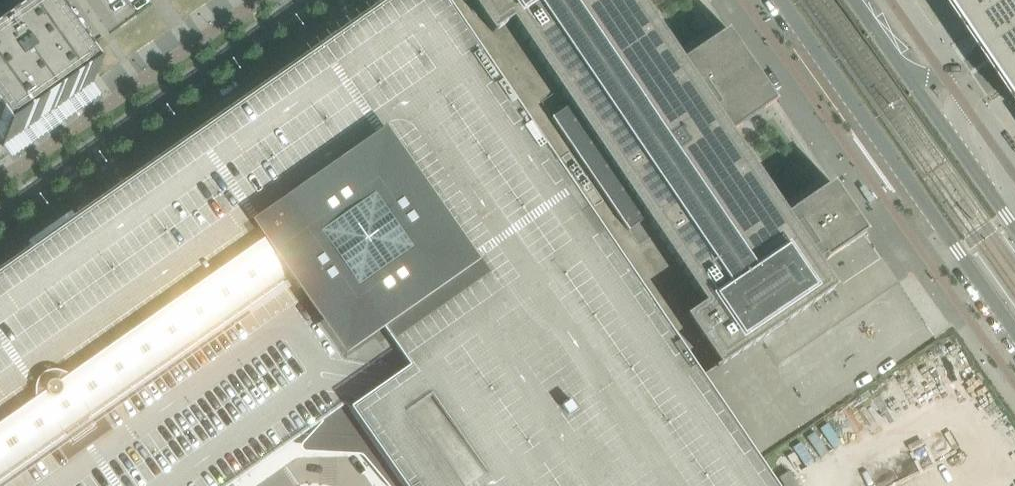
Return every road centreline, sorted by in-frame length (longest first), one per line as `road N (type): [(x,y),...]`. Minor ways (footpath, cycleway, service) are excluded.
road 1 (tertiary): [(0,241),(351,0)]
road 2 (tertiary): [(781,0),(1014,330)]
road 3 (tertiary): [(301,0),(0,210)]
road 4 (tertiary): [(1014,226),(856,0)]

